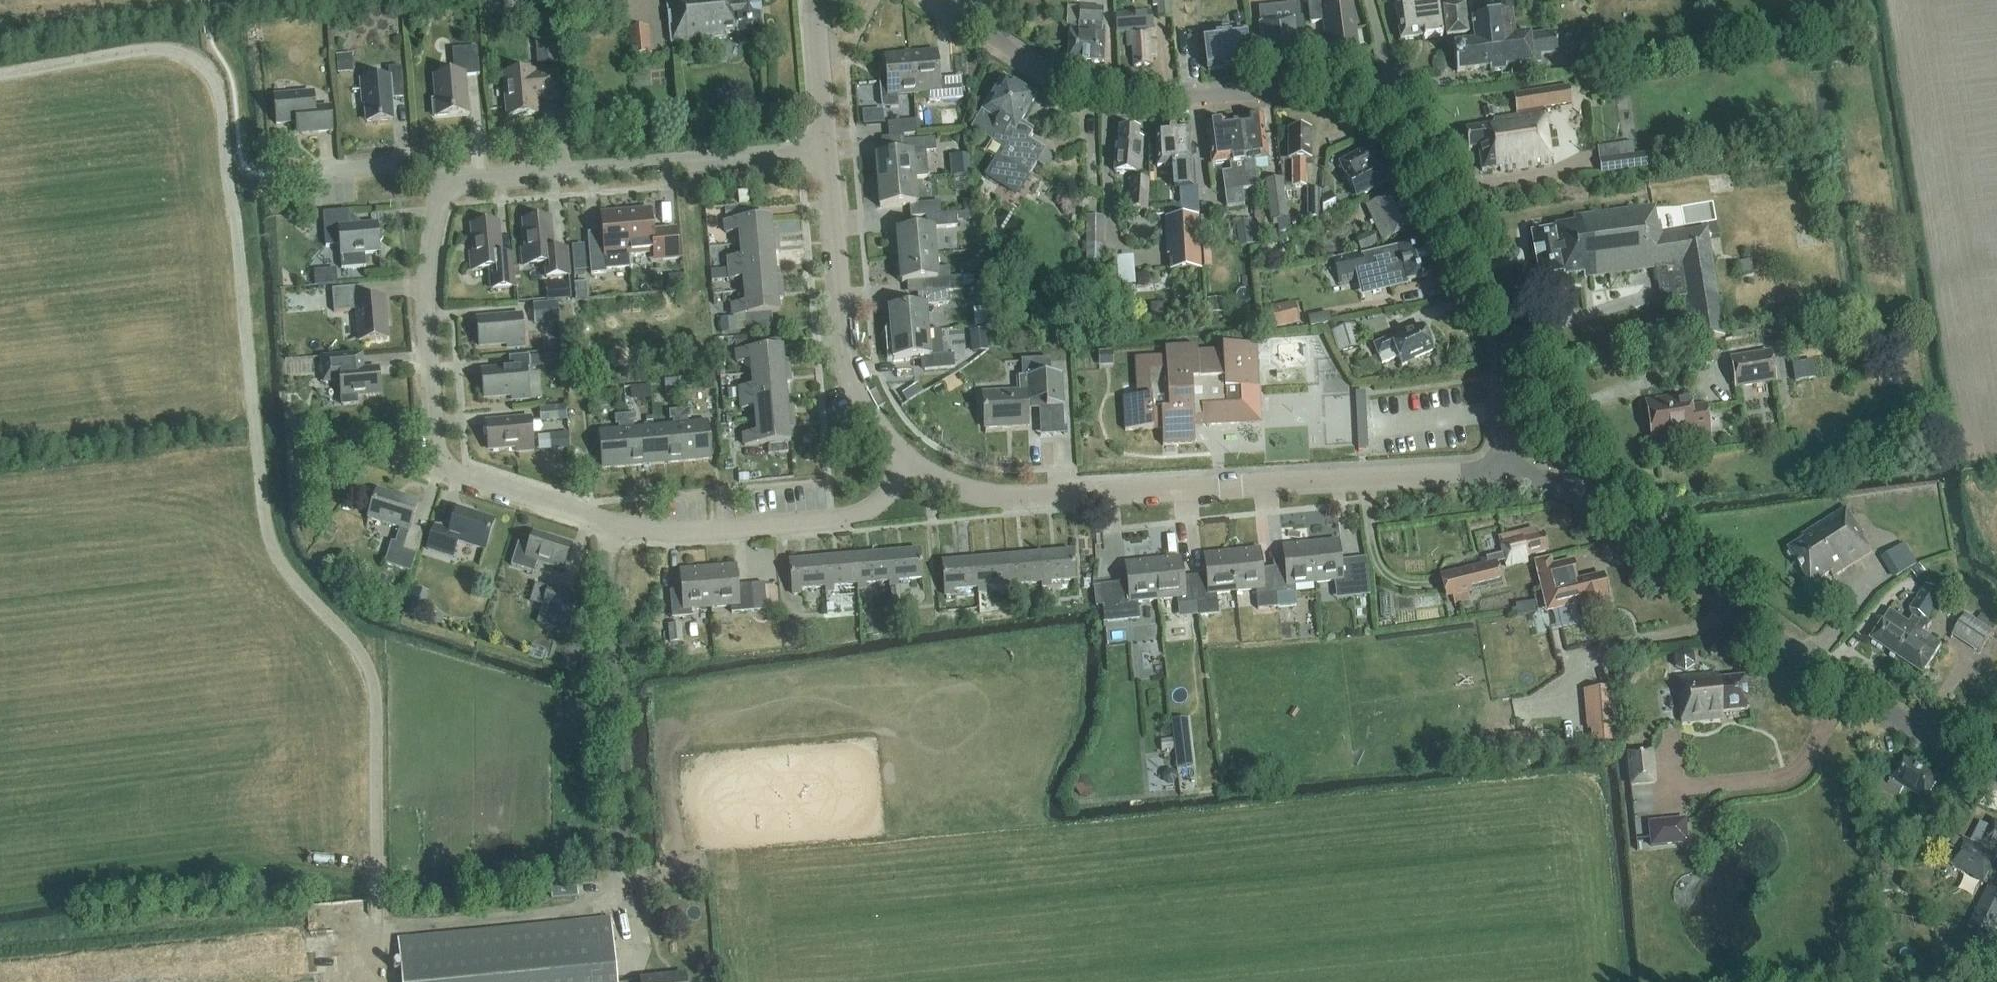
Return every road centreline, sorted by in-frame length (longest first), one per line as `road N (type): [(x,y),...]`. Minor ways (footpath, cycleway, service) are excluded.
road 1 (track): [(380,925),(372,678),(350,641),(287,576),(269,538),(222,117),(211,73),(165,50),(0,78)]
road 2 (tertiary): [(1497,468),(1494,330),(1390,122),(1341,93),(1299,90),(1120,101),(987,37),(933,0)]
road 3 (residential): [(913,464),(869,509),(665,532),(604,522),(440,459),(423,322),(425,282),(450,189)]
road 4 (tertiary): [(1497,468),(1040,497),(969,490),(913,464)]
road 5 (unclassified): [(1996,767),(1821,669),(1580,493),(1497,468)]
road 6 (residential): [(450,189),(824,152)]
road 7 (tertiary): [(913,464),(860,402),(845,365),(824,152)]
road 8 (tertiary): [(824,152),(815,0)]
road 9 (residential): [(450,189),(402,166),(322,170)]

